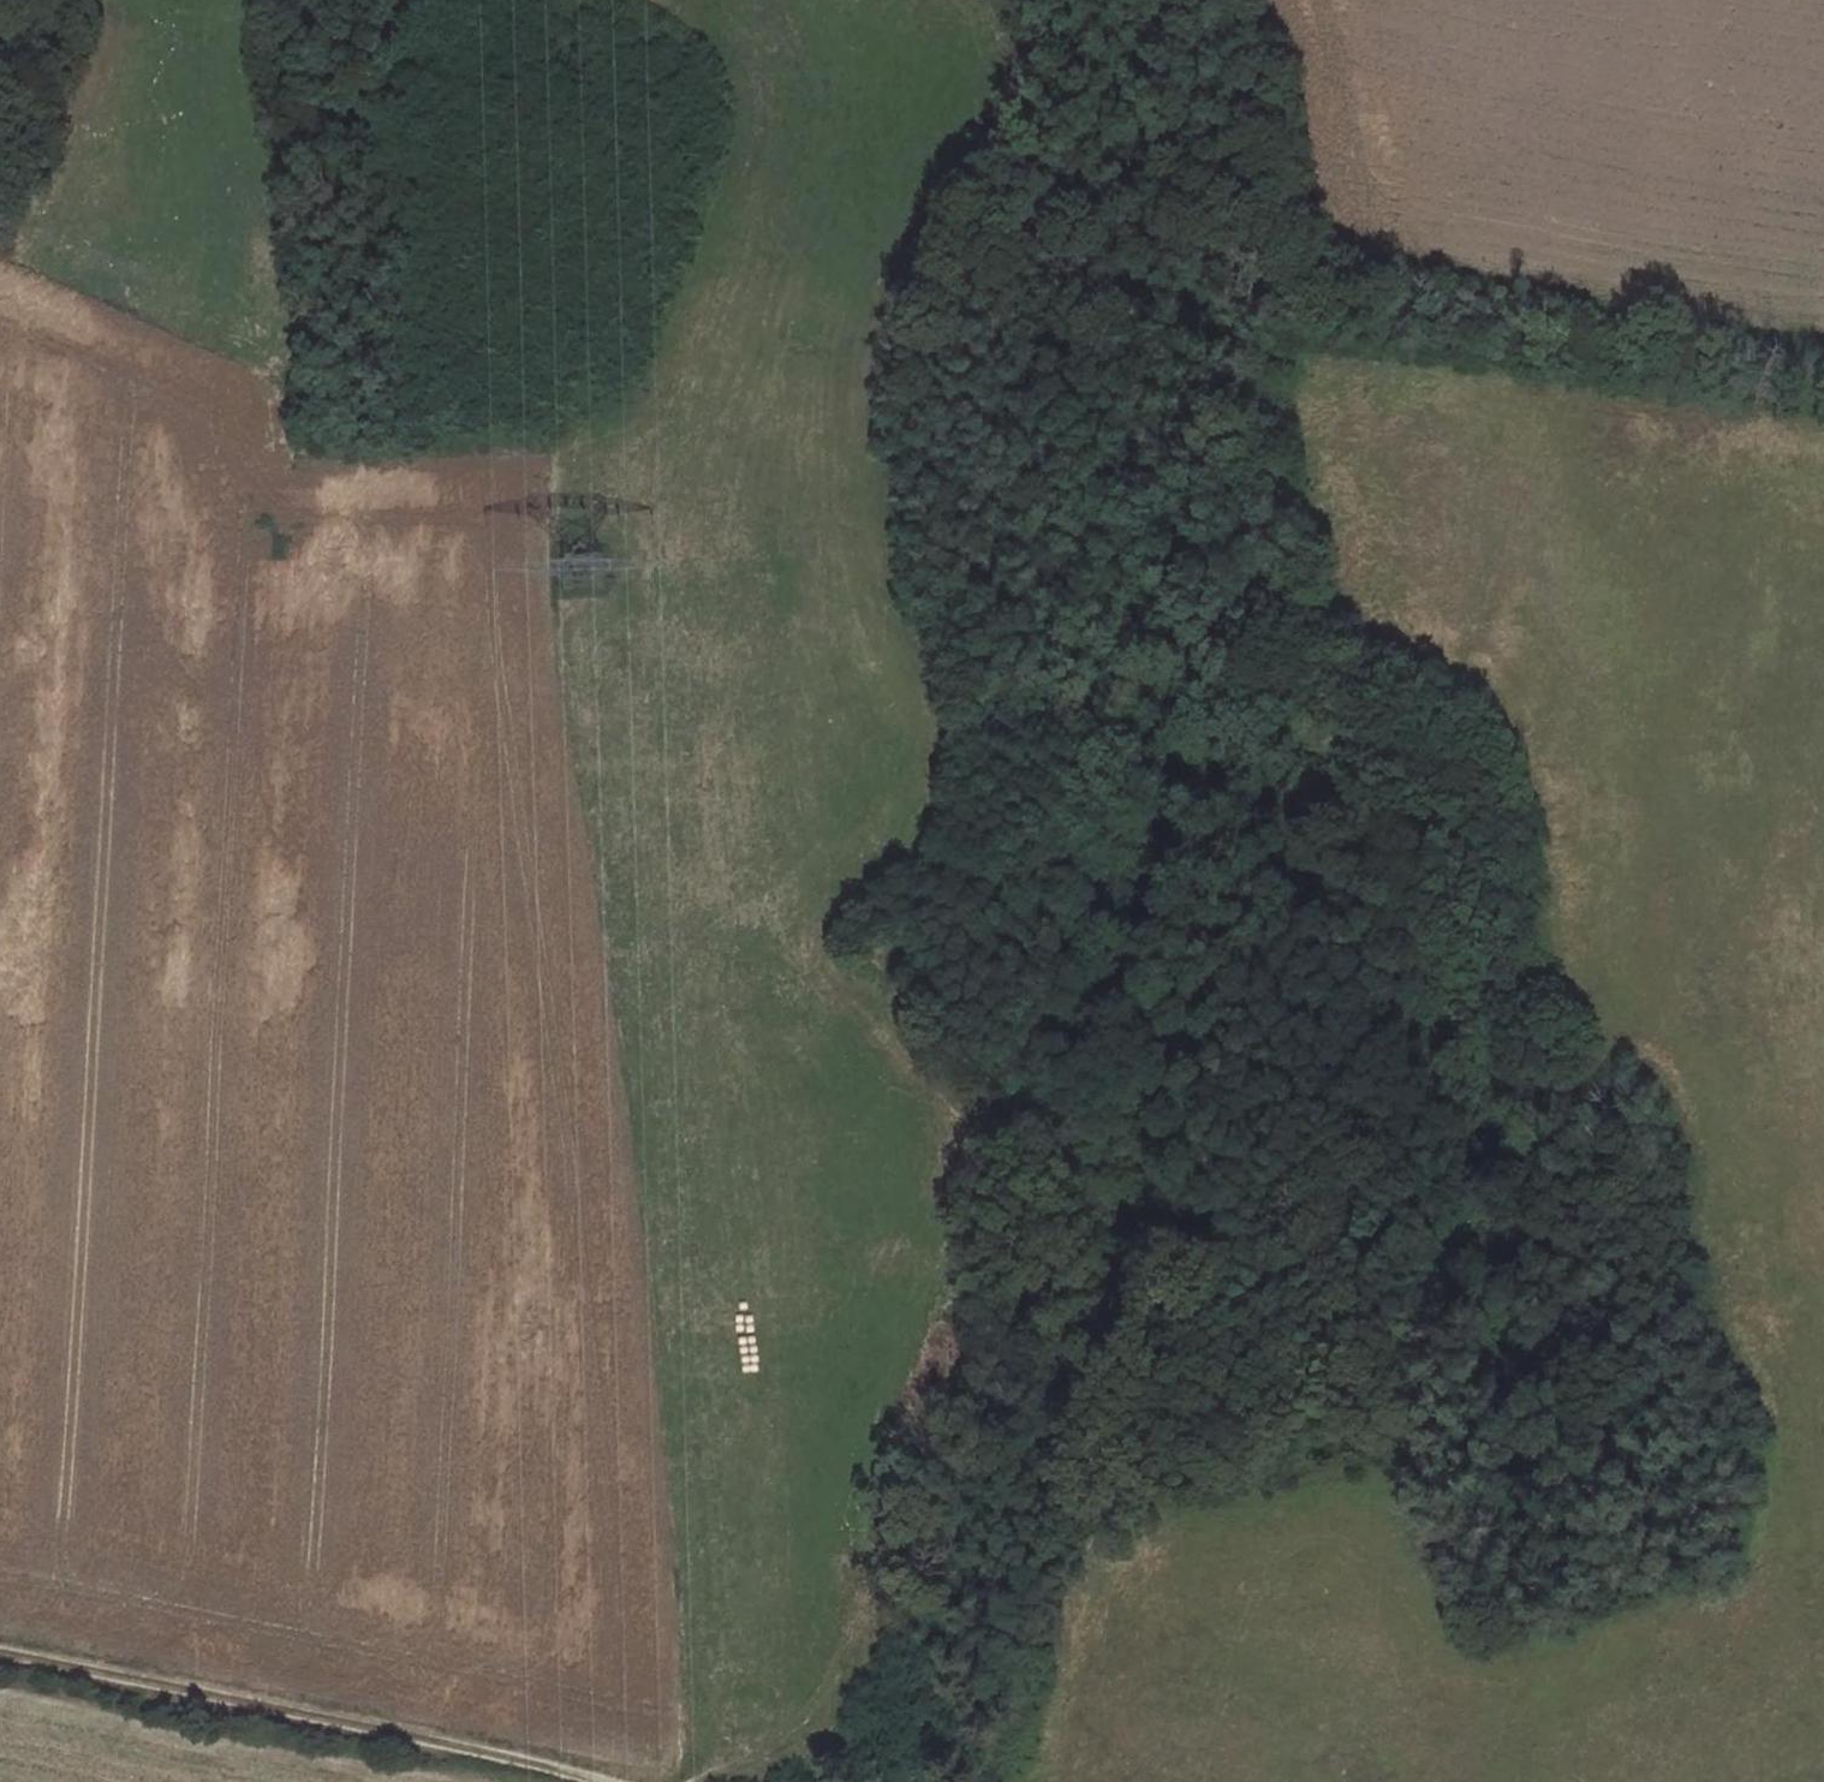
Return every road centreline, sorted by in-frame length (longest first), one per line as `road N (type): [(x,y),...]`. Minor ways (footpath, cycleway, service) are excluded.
road 1 (track): [(563,1781),(315,1734),(161,1690),(0,1659)]

